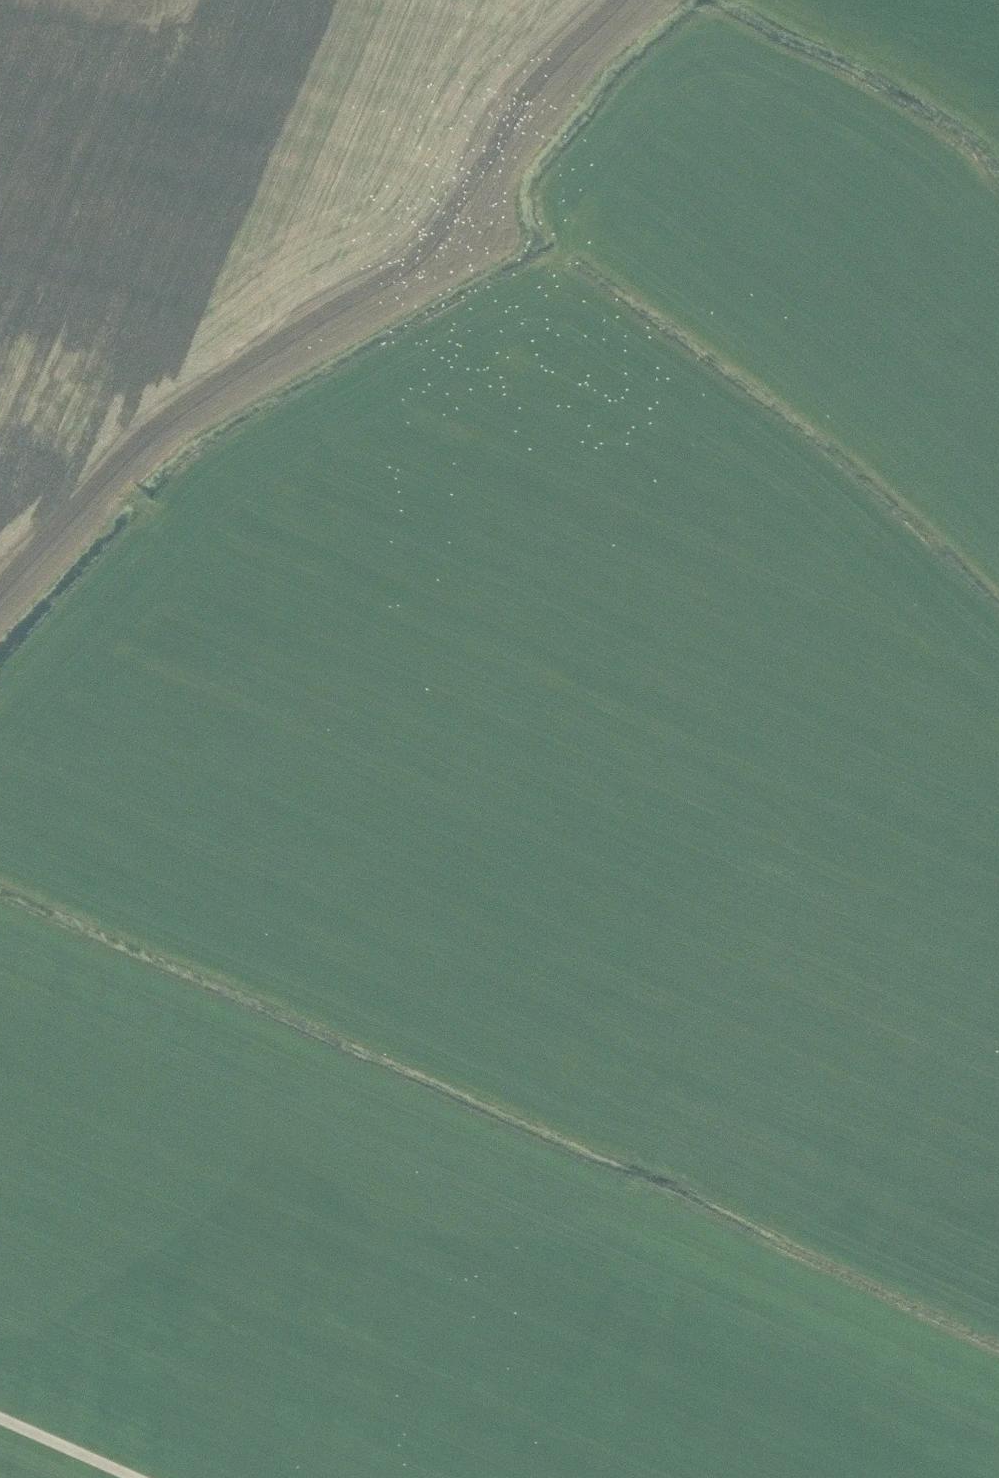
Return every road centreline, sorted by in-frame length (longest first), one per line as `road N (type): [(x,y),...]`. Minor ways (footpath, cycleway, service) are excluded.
road 1 (track): [(192,417),(0,613)]
road 2 (track): [(0,1424),(123,1477)]

